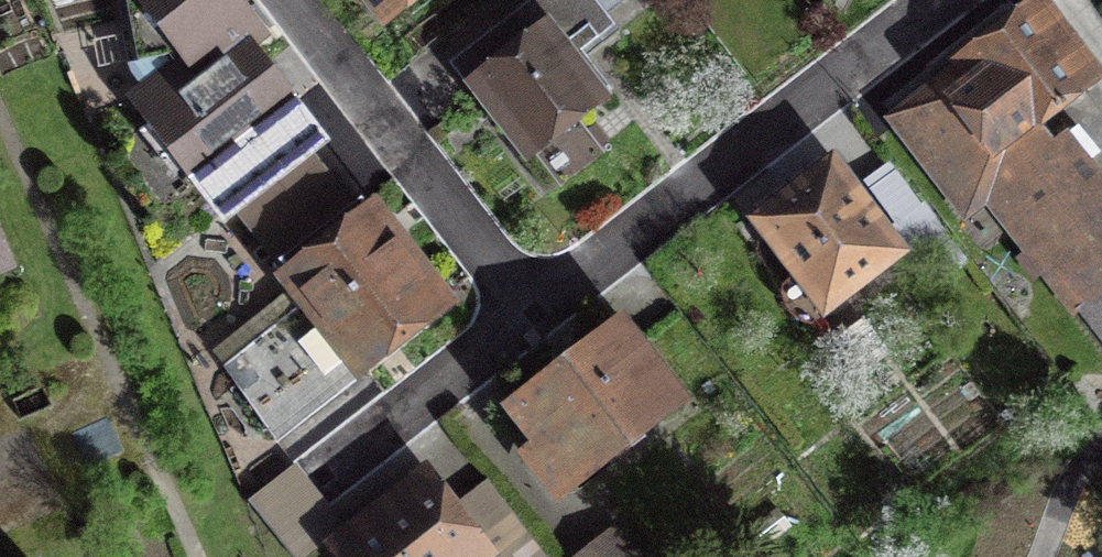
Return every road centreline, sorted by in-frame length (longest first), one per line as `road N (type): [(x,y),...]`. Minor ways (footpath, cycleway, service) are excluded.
road 1 (residential): [(531,310),(936,0)]
road 2 (residential): [(295,0),(531,310)]
road 3 (residential): [(332,468),(531,310)]

